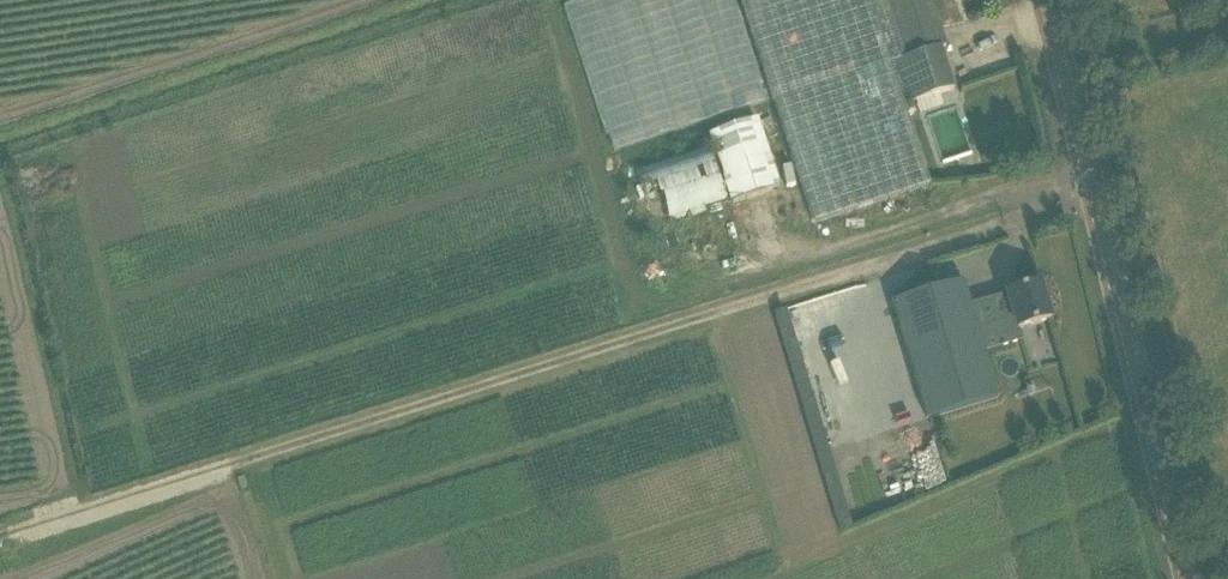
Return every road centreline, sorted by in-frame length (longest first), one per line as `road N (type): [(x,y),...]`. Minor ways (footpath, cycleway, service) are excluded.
road 1 (track): [(0,537),(1005,220)]
road 2 (tertiary): [(1186,578),(1046,0)]

